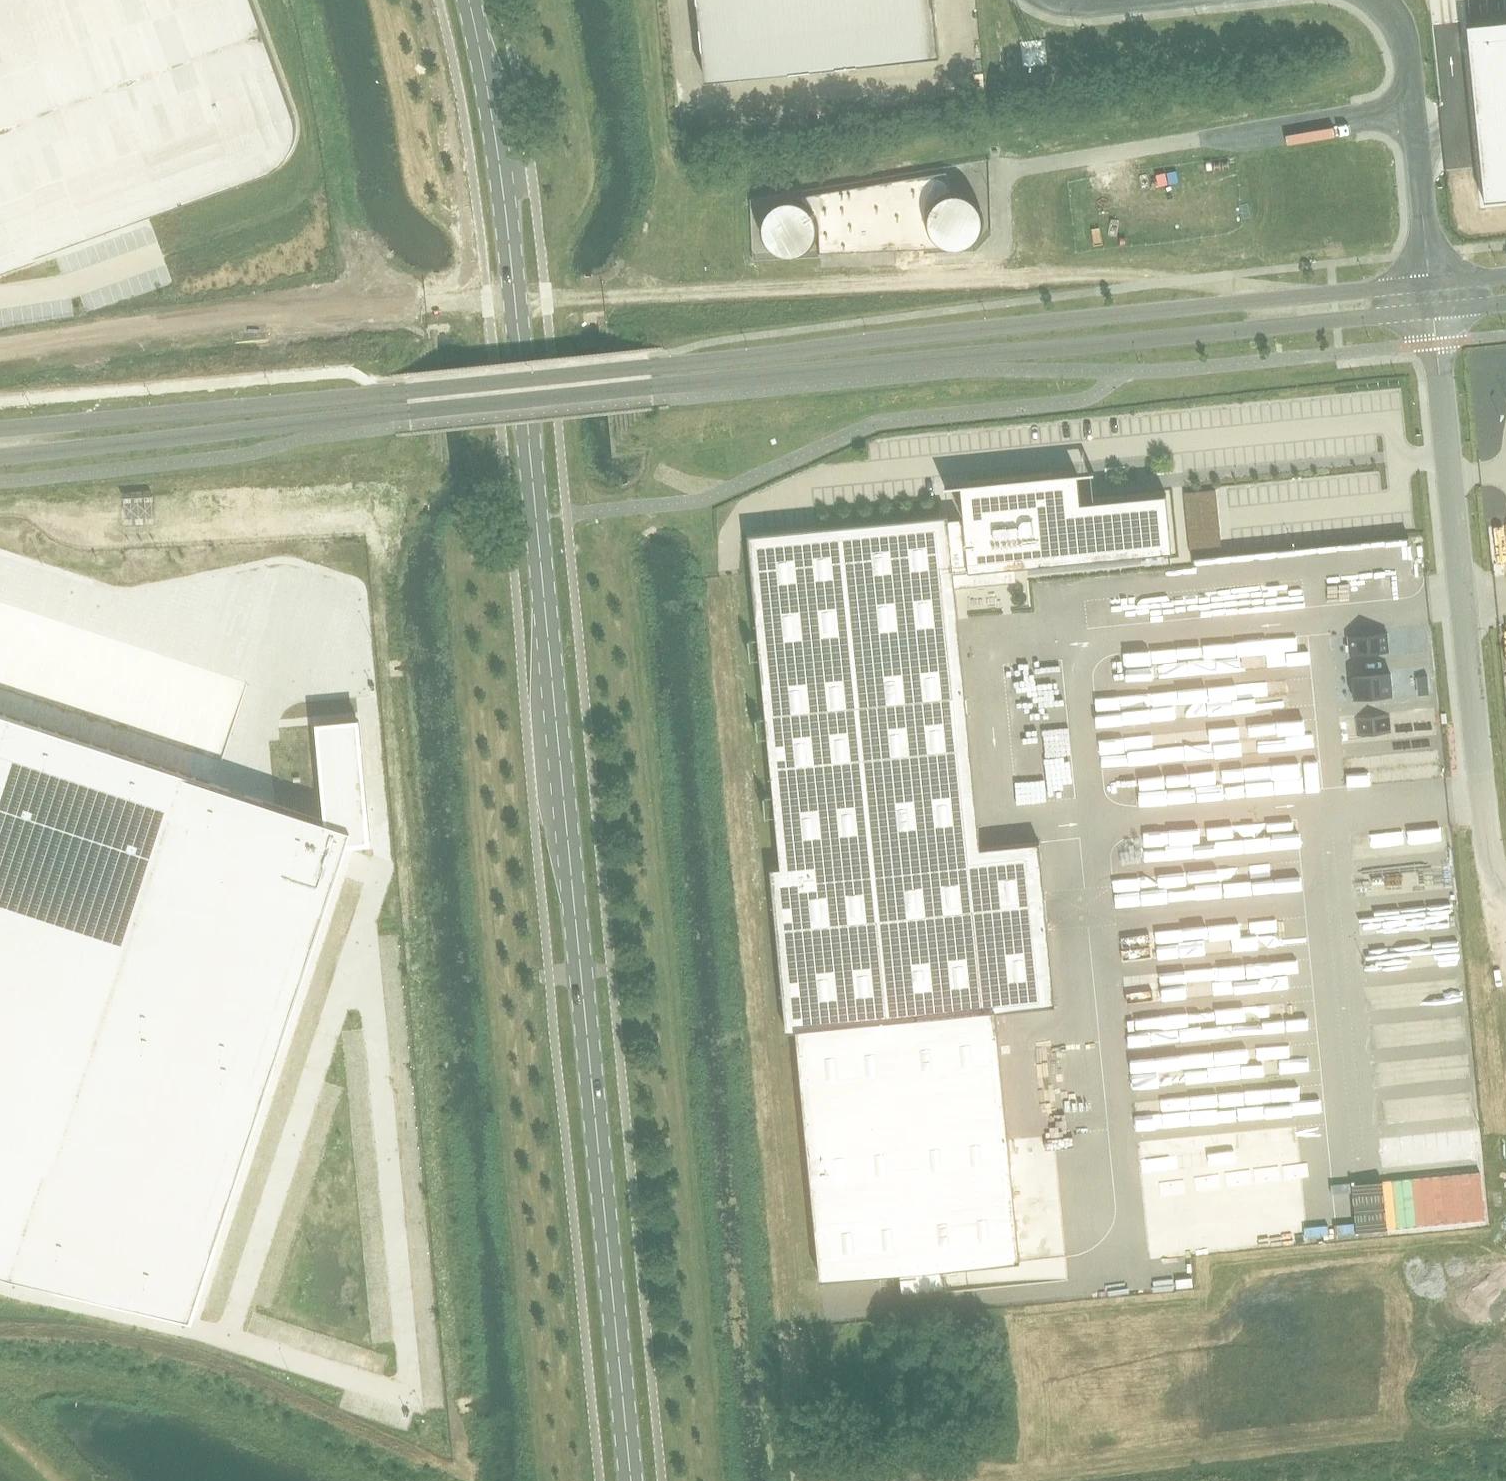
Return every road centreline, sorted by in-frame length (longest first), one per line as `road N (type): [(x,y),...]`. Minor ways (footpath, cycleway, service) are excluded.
road 1 (secondary): [(632,1480),(502,190),(468,0)]
road 2 (unclassified): [(0,457),(1436,308)]
road 3 (unclassified): [(1432,281),(0,429)]
road 4 (unclassified): [(1436,308),(1488,838),(1505,893)]
road 5 (unclassified): [(1375,0),(1406,46),(1432,281)]

